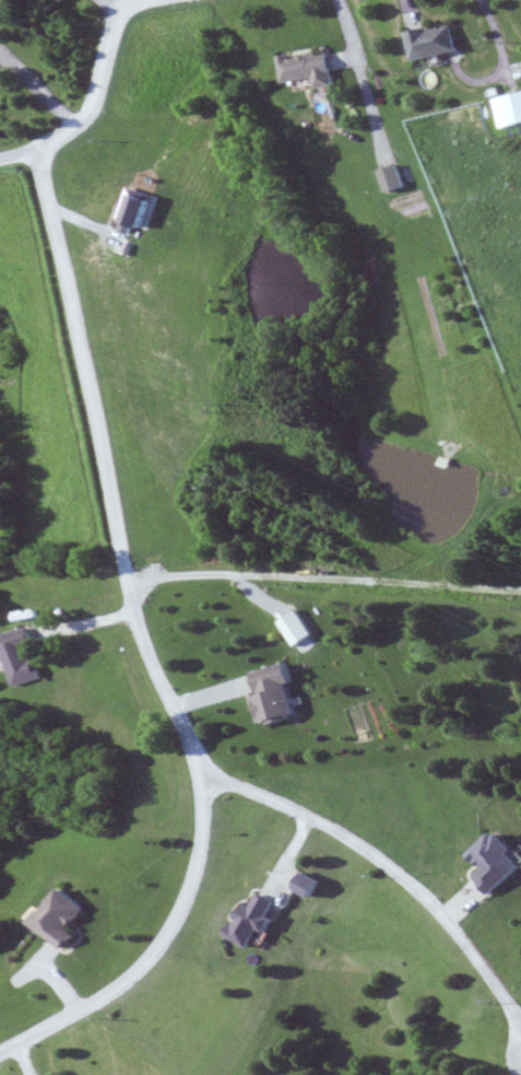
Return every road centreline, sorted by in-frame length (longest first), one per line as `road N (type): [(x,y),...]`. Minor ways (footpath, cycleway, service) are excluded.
road 1 (residential): [(36,154),(139,620),(204,772),(208,805),(201,861),(159,949),(110,994),(0,1053)]
road 2 (residential): [(204,772),(303,810),(357,842),(453,928),(520,1023)]
road 3 (residential): [(520,589),(229,573),(130,580)]
road 4 (residential): [(146,0),(126,8),(111,34),(103,93),(84,121),(36,154),(0,160)]

